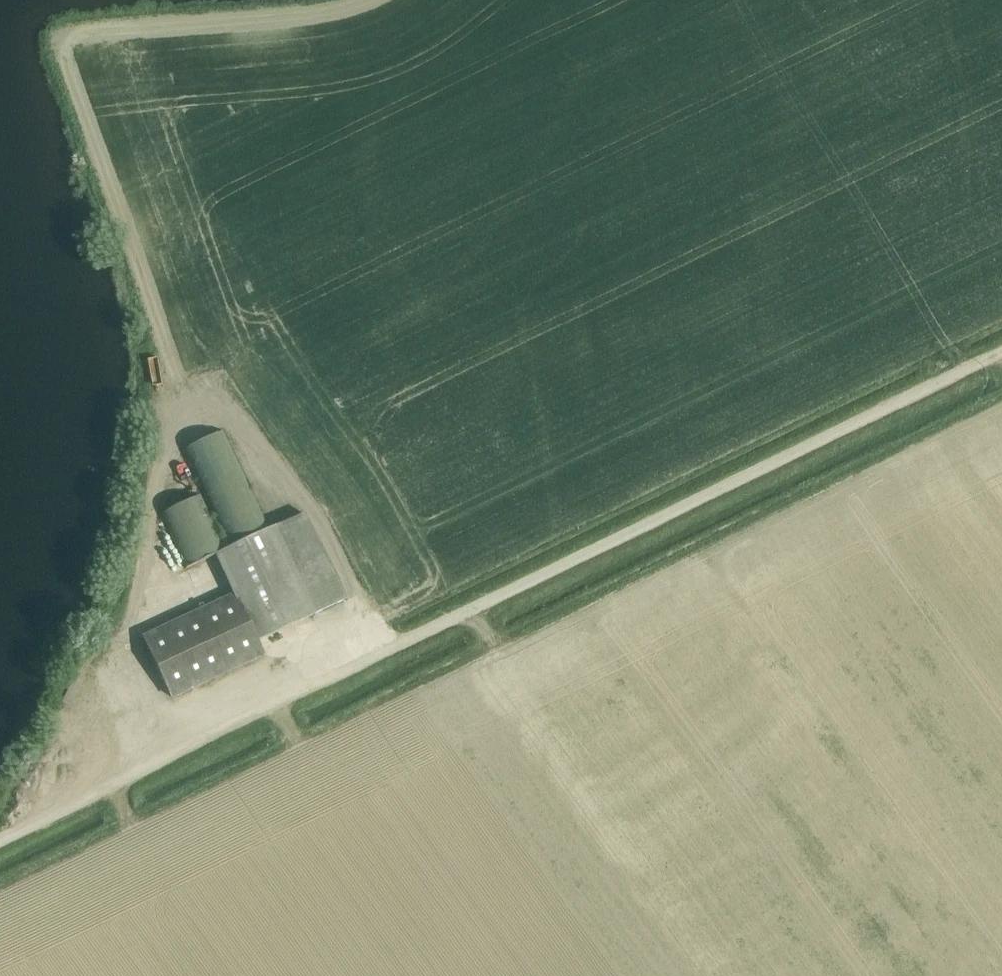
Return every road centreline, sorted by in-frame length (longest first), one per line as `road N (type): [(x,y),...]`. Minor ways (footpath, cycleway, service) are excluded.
road 1 (unclassified): [(0,843),(1001,353)]

